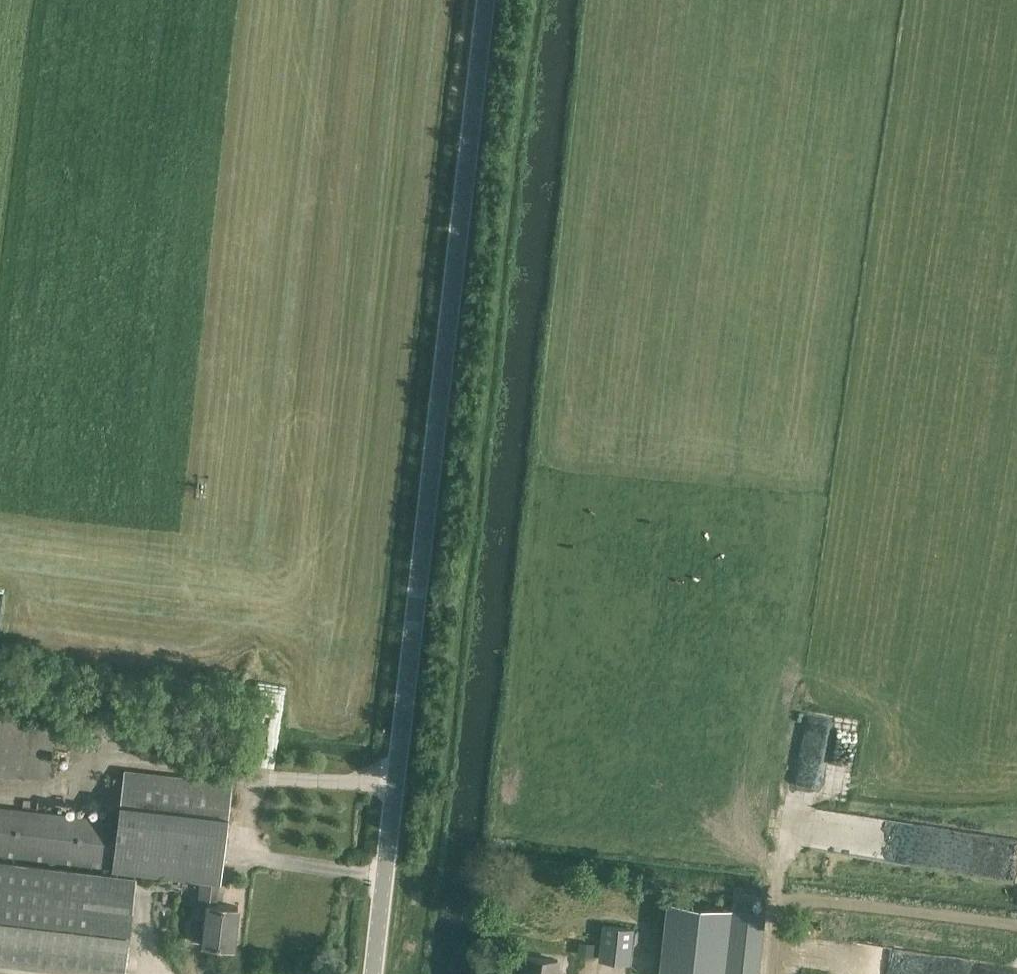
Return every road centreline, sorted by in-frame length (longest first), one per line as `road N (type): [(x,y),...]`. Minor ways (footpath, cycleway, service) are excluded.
road 1 (unclassified): [(375,973),(487,0)]

